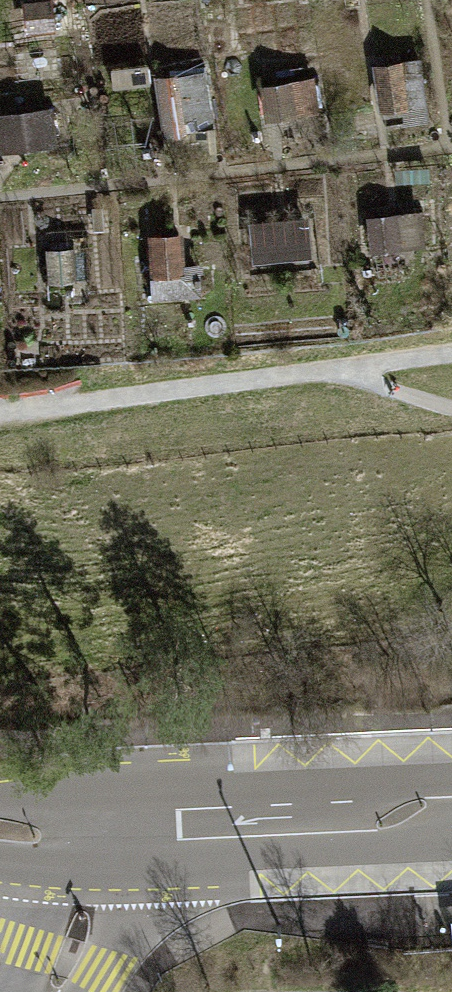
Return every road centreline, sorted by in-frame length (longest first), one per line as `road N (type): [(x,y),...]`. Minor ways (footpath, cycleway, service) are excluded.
road 1 (tertiary): [(451,822),(104,838)]
road 2 (residential): [(44,991),(64,962),(104,838)]

